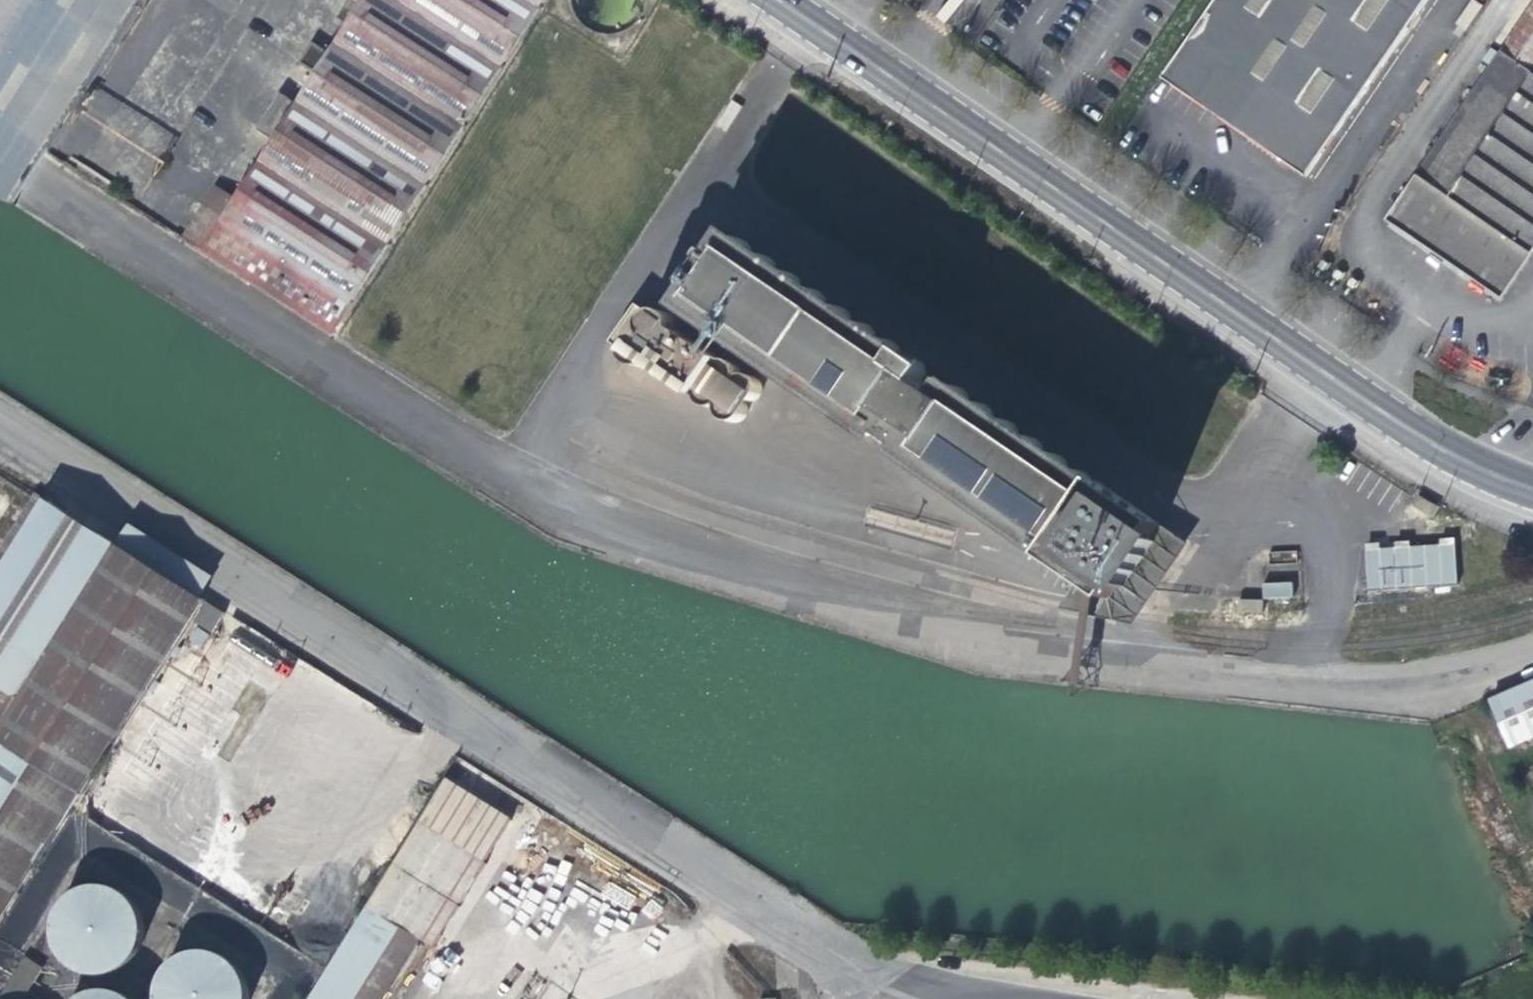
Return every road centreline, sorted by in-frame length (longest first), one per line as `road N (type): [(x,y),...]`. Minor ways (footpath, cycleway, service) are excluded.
road 1 (residential): [(906,998),(0,424)]
road 2 (residential): [(1532,502),(1435,453),(772,0)]

